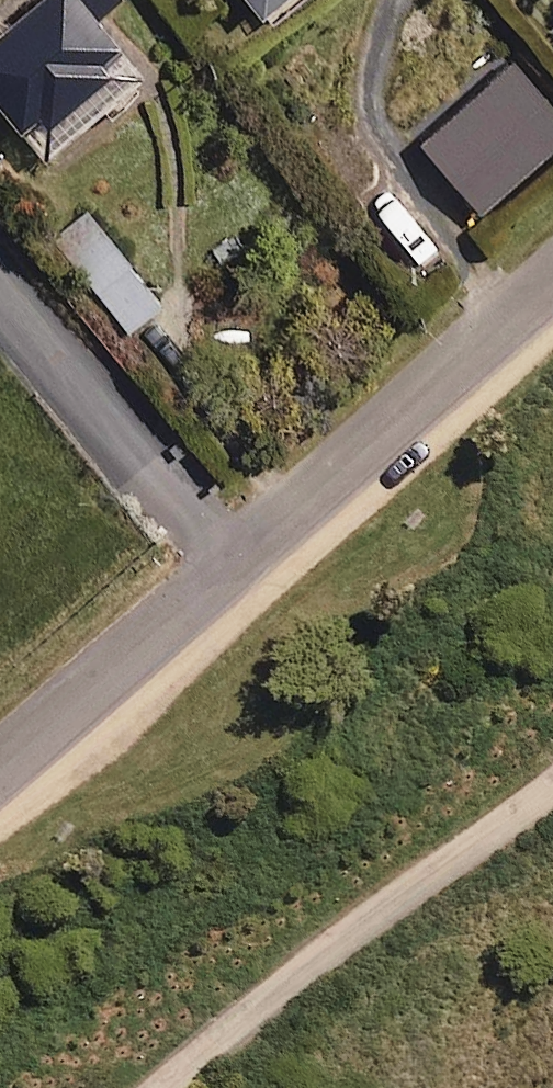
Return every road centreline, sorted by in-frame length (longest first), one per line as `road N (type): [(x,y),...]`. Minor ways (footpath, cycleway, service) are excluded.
road 1 (track): [(172,1087),(355,920),(552,780)]
road 2 (residential): [(234,560),(552,280)]
road 3 (residential): [(0,299),(234,560)]
road 4 (residential): [(0,762),(234,560)]

